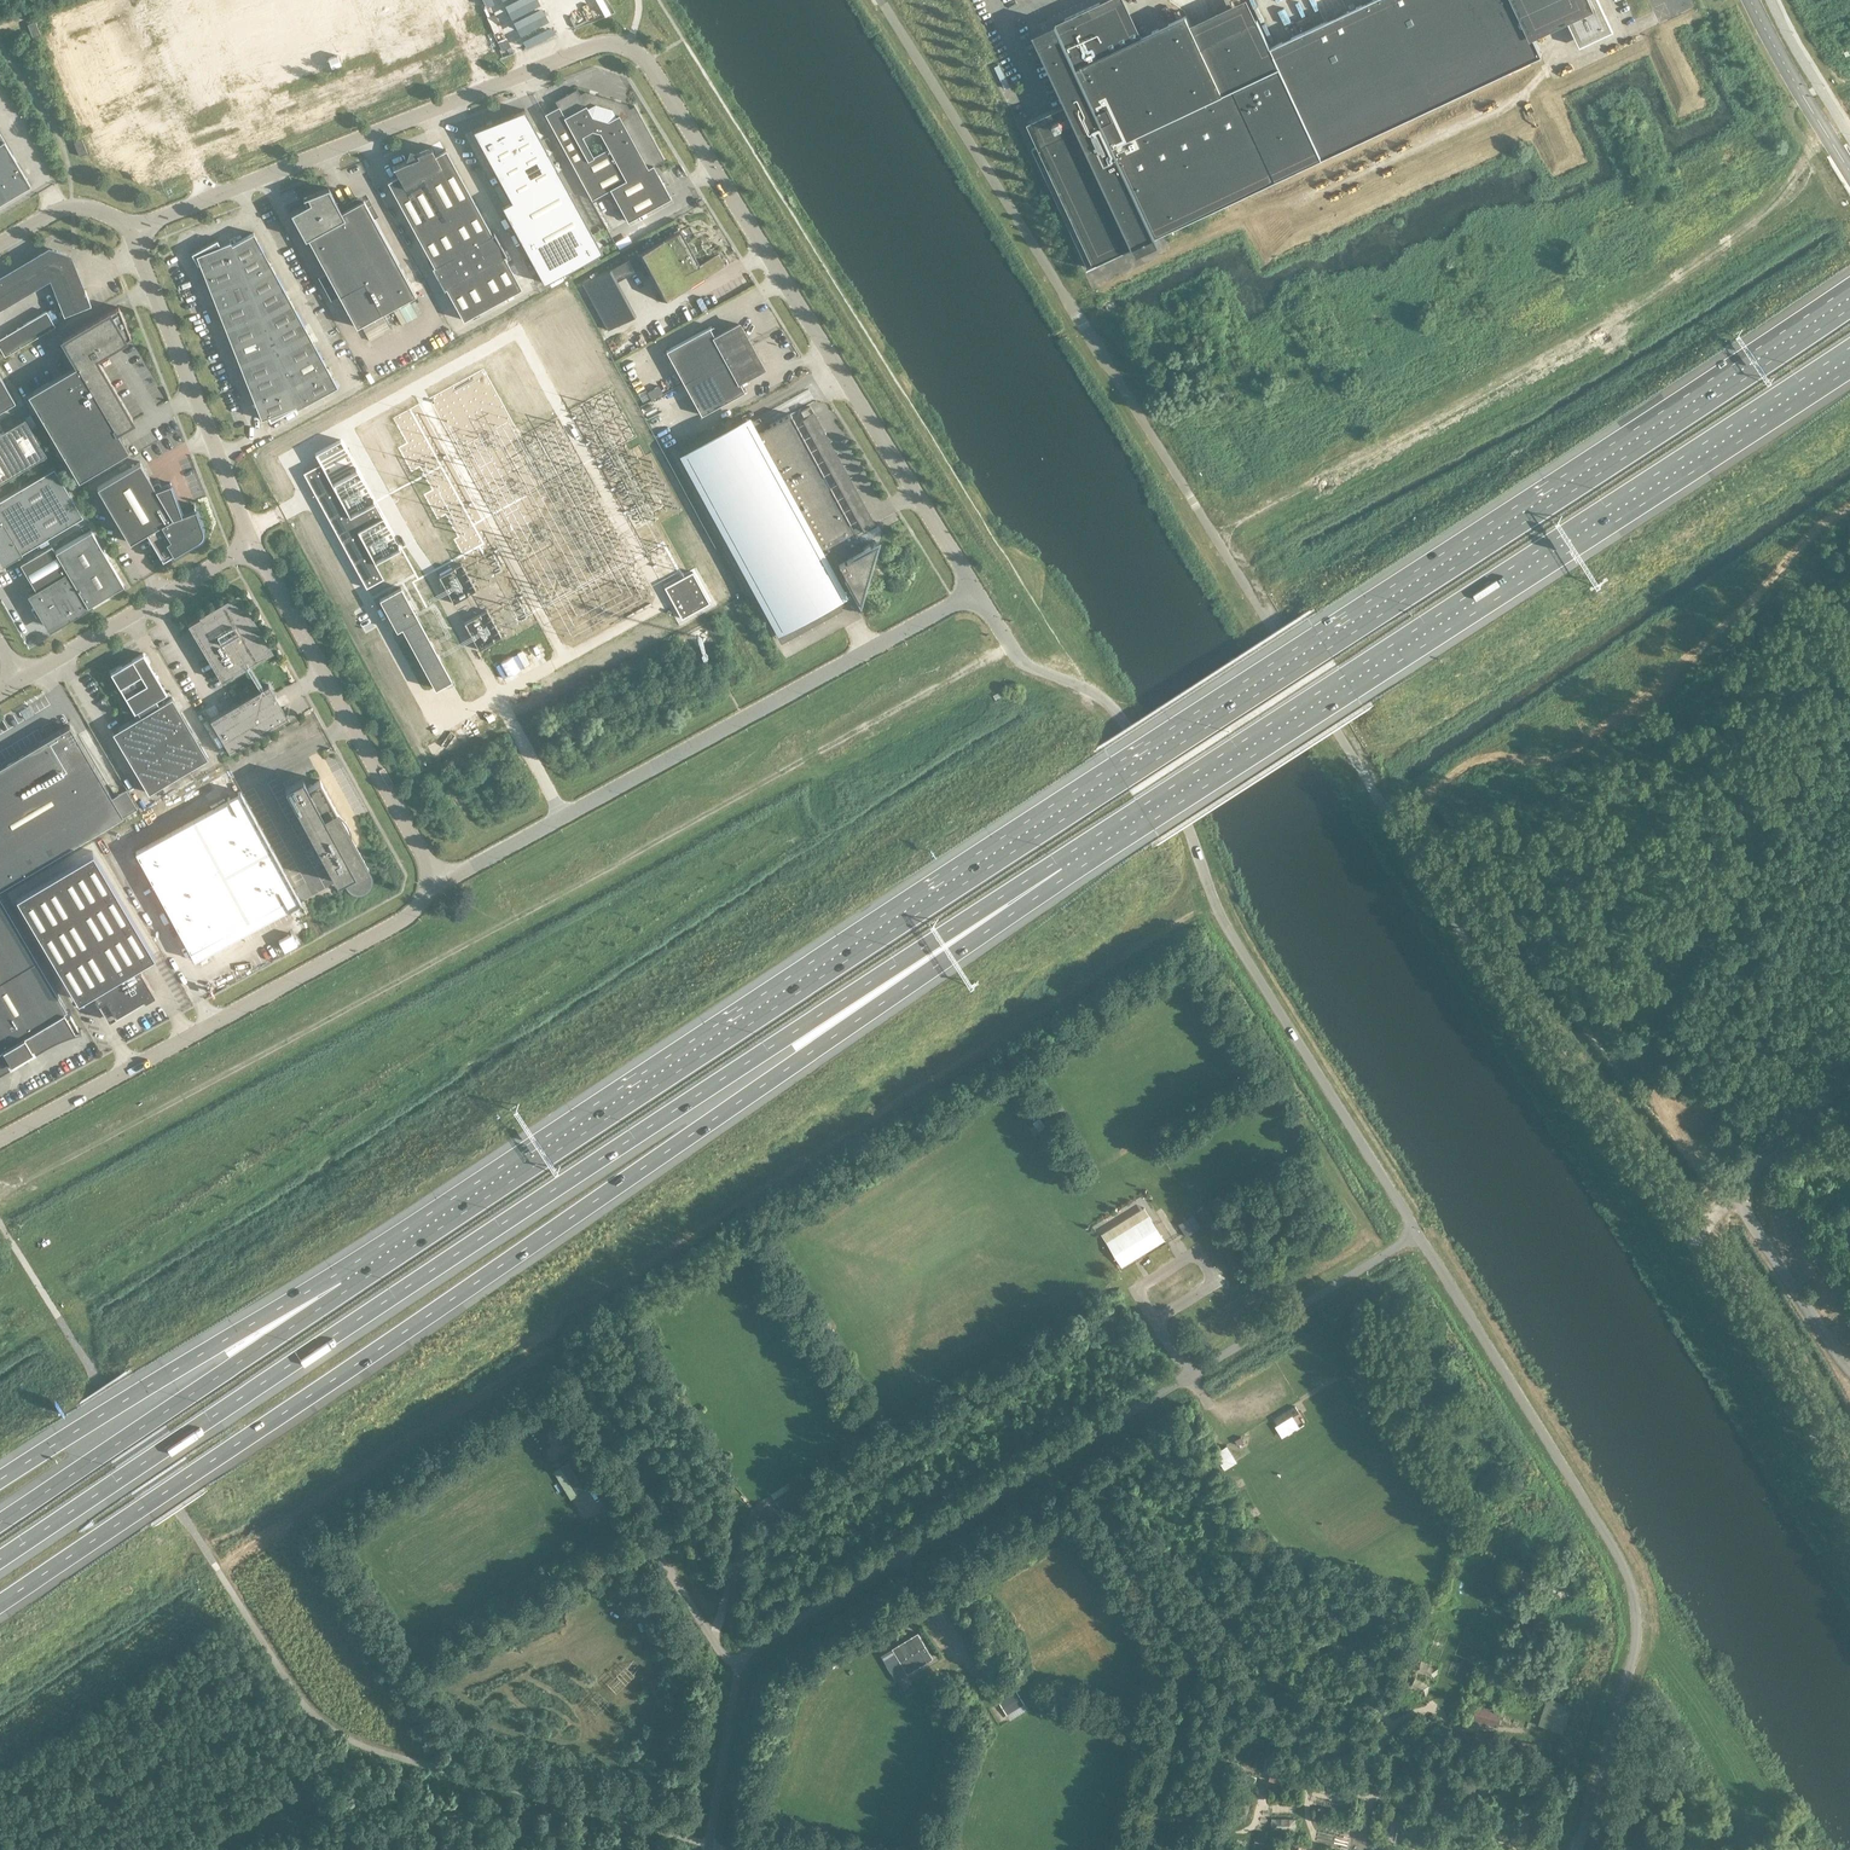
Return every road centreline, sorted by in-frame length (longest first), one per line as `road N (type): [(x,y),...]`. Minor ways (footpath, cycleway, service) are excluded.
road 1 (motorway): [(1849,297),(892,919),(385,1262)]
road 2 (unclassified): [(1687,1236),(1518,1029),(880,0)]
road 3 (motorway): [(0,1600),(916,978),(1065,866)]
road 4 (motorway): [(0,1558),(744,1062),(1065,866)]
road 5 (unclassified): [(976,592),(634,44),(606,41),(140,227)]
road 6 (unclassified): [(710,1849),(740,1659),(1419,1235)]
road 7 (motorway): [(1065,866),(1849,358)]
road 8 (unclassified): [(1419,1235),(1220,913),(1192,835),(1115,709),(1019,659),(976,592)]
road 9 (unclassified): [(1580,1849),(1639,1638),(1636,1603),(1609,1541),(1419,1235)]
road 10 (unclassified): [(437,884),(976,592)]
road 11 (unclassified): [(0,1142),(422,909),(437,884)]
road 12 (motorway): [(385,1262),(0,1522)]
road 13 (motorway): [(385,1262),(202,1354),(0,1479)]
road 14 (unclassified): [(437,884),(254,547)]
road 15 (unclassified): [(254,547),(141,249),(140,227)]
road 16 (unclassified): [(1849,1512),(1799,1405),(1687,1236)]
road 17 (unclassified): [(23,685),(254,547)]
road 18 (unclassified): [(1687,1236),(1849,1073)]
road 19 (unclassified): [(140,227),(84,208),(61,212),(0,248)]
road 20 (track): [(1147,1849),(1155,1820),(1220,1838),(1263,1829)]

